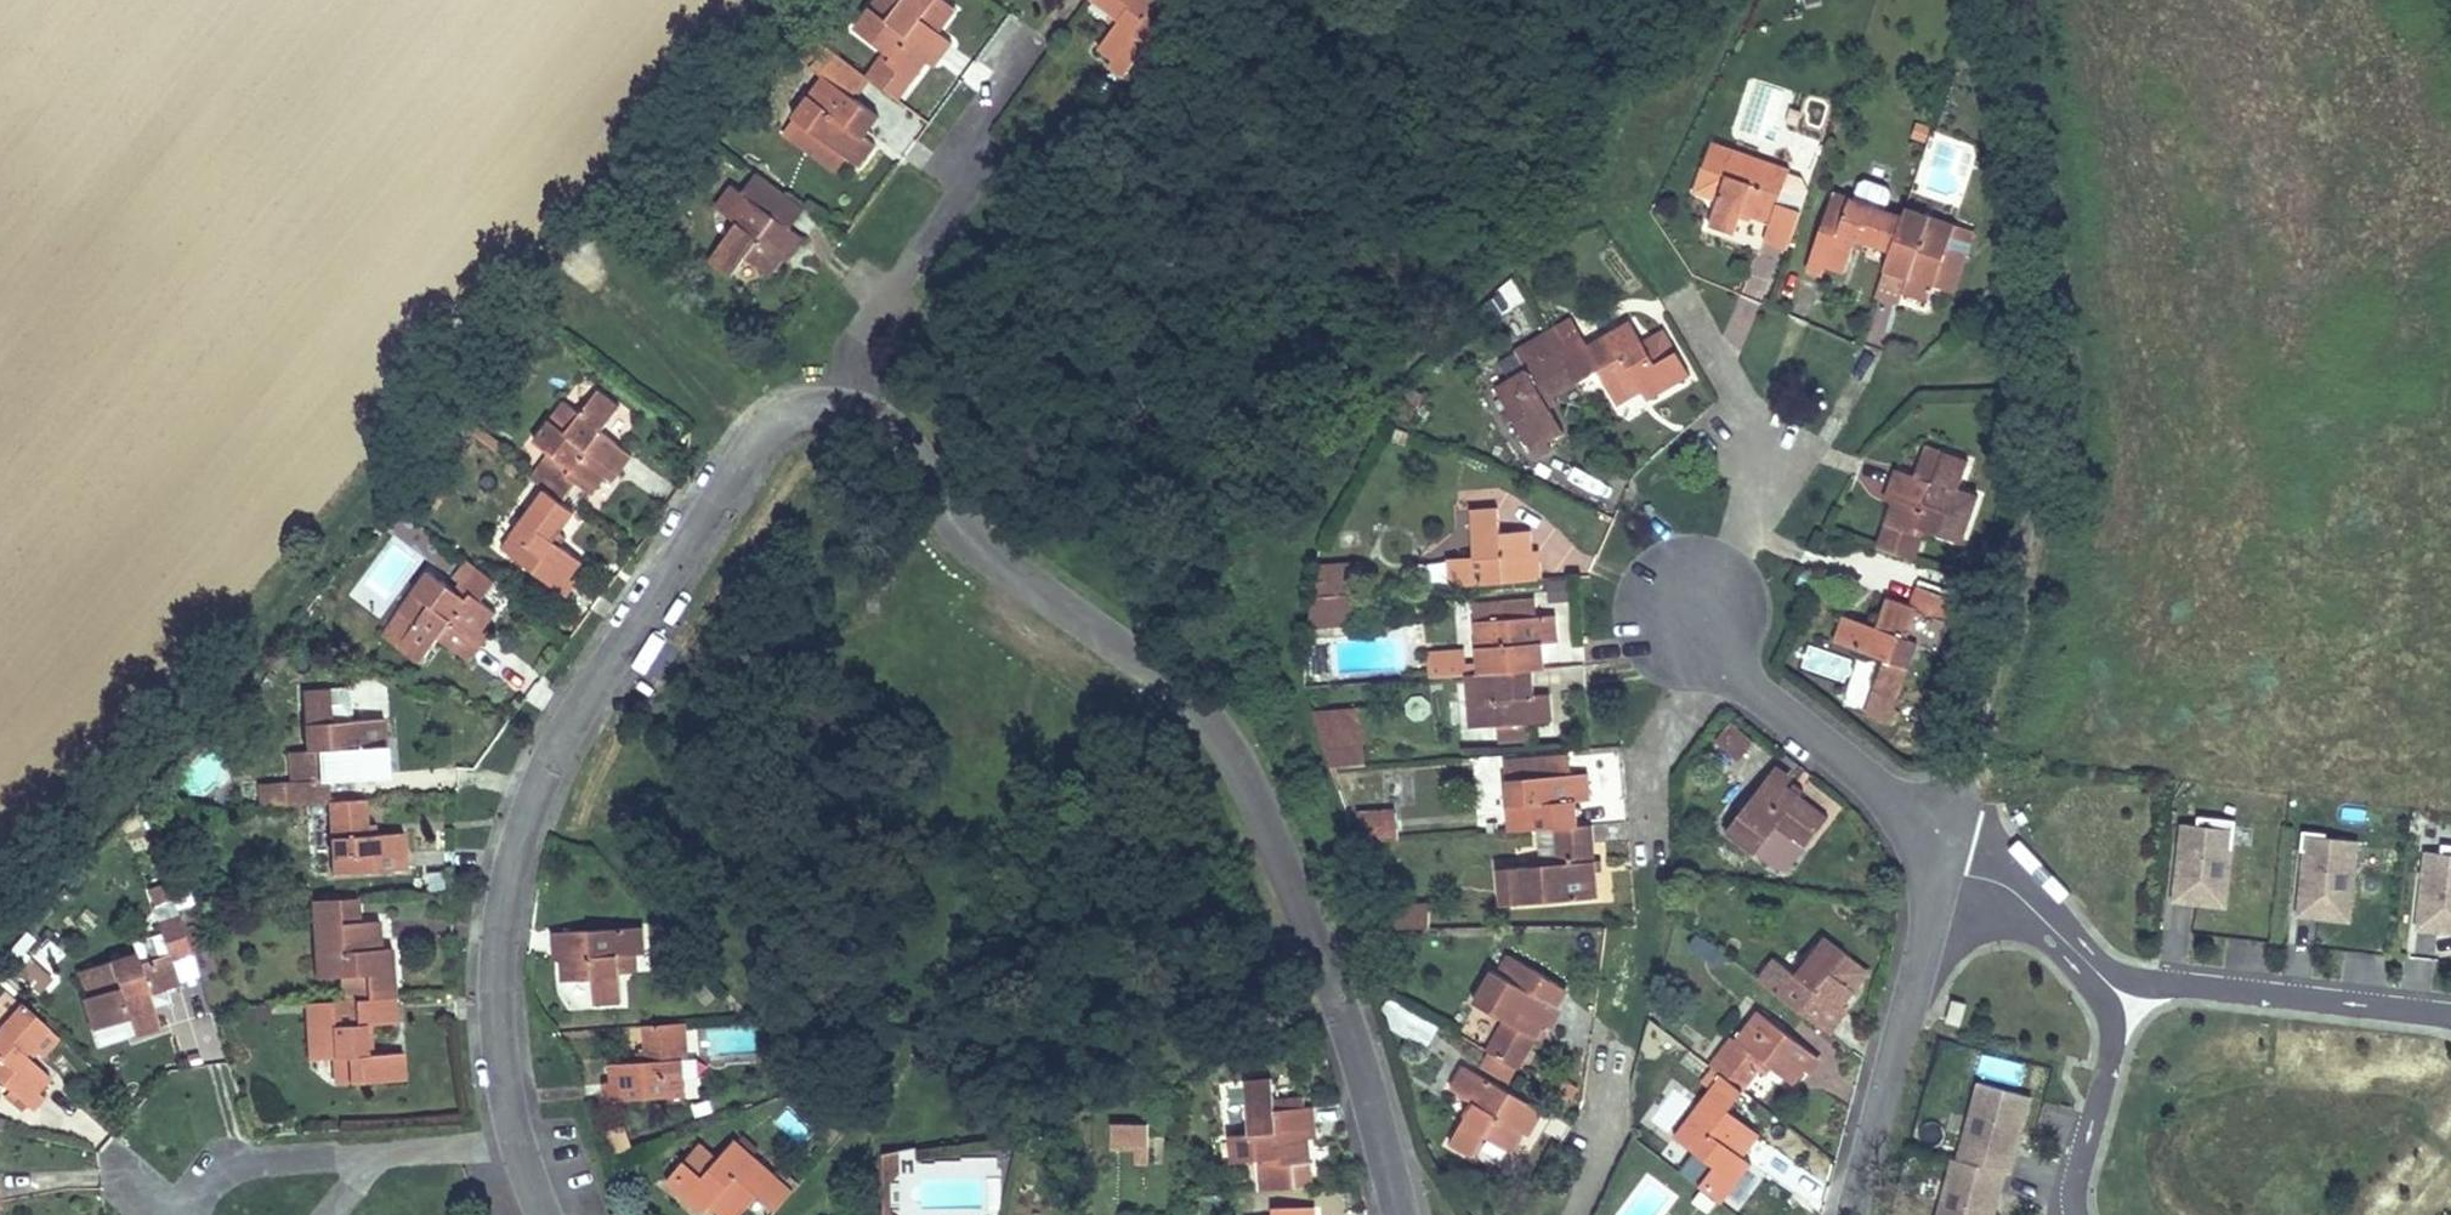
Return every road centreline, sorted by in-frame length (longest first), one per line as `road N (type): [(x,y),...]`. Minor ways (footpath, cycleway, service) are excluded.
road 1 (residential): [(1404,1214),(1352,1047),(1226,742),(1175,687),(1067,614),(979,537),(872,420),(833,404)]
road 2 (residential): [(833,404),(766,434),(541,772),(507,897),(507,1045),(520,1143),(546,1214)]
road 3 (residential): [(1930,935),(1926,822),(1704,650)]
road 4 (residential): [(2113,997),(2207,989),(2450,1018)]
road 5 (residential): [(833,404),(875,290),(985,136)]
road 6 (residential): [(1850,1214),(1930,935)]
road 7 (residential): [(1656,887),(1645,746),(1704,650)]
road 8 (residential): [(2113,997),(2067,1214)]
road 9 (residential): [(1930,935),(2051,923),(2113,997)]

